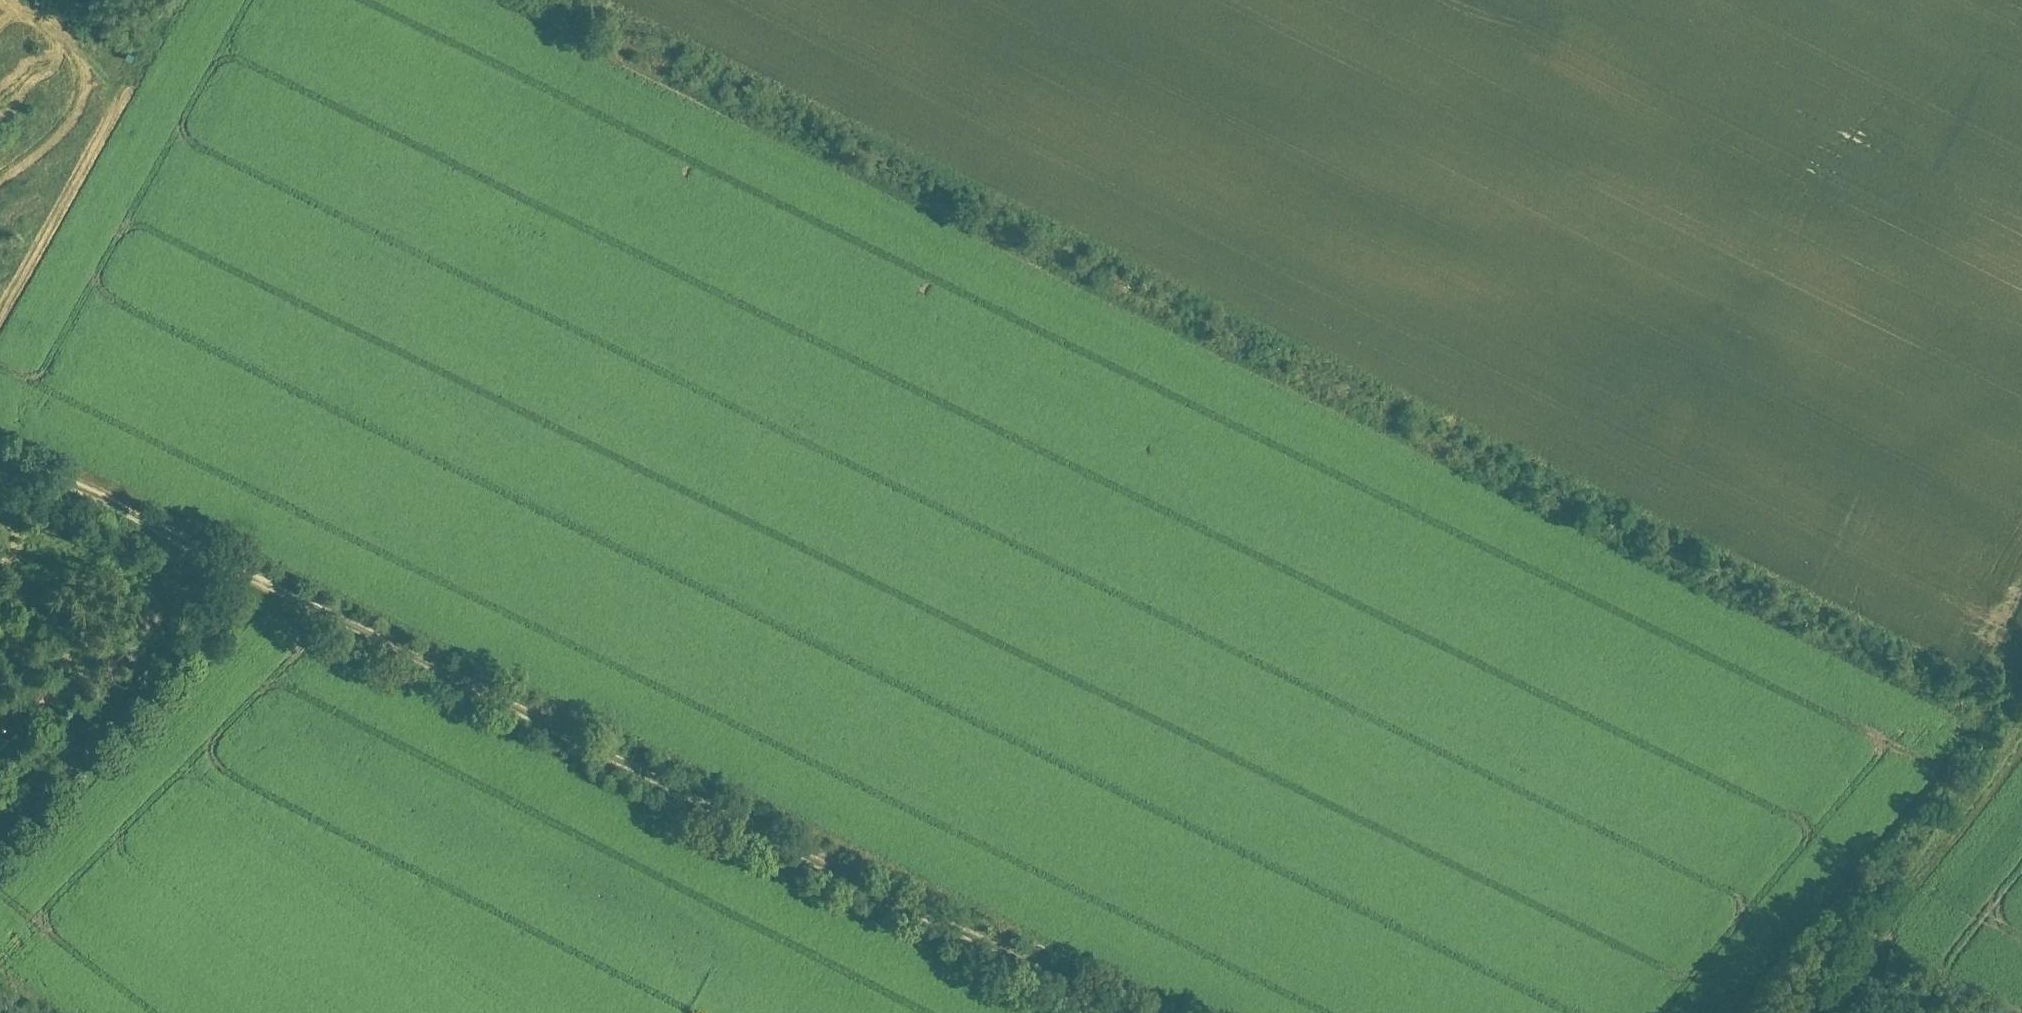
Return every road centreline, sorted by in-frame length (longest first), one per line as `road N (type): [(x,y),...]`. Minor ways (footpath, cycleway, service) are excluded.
road 1 (track): [(1113,1012),(0,465)]
road 2 (track): [(1820,1012),(2021,748)]
road 3 (track): [(1868,956),(1982,1012)]

